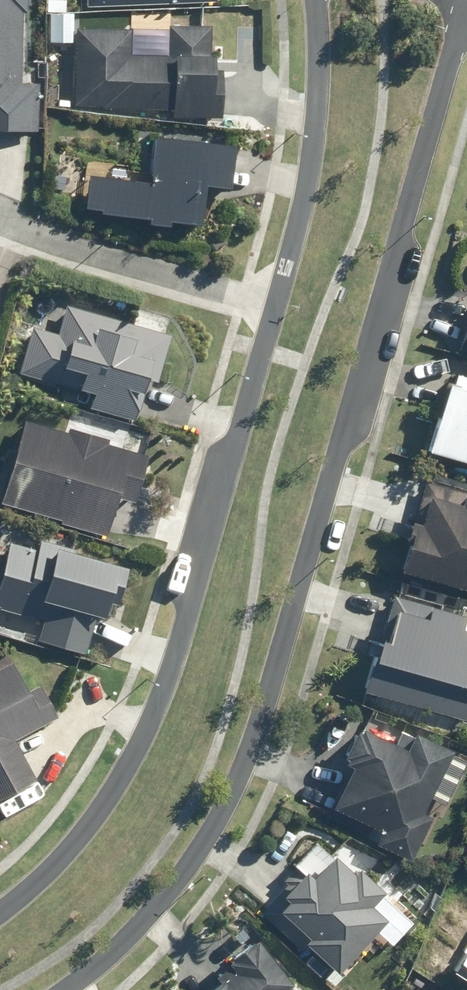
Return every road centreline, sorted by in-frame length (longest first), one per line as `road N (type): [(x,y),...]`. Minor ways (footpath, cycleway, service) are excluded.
road 1 (residential): [(466,7),(249,753),(179,879),(132,935),(66,989)]
road 2 (residential): [(0,912),(50,870),(106,799),(167,682),(276,304)]
road 3 (residential): [(276,304),(311,168),(317,0)]
road 4 (residential): [(0,221),(276,304)]

